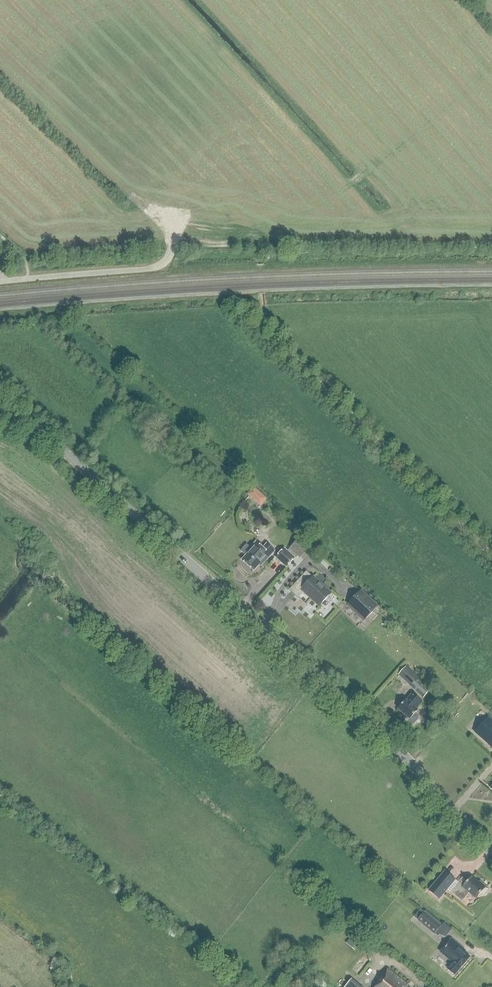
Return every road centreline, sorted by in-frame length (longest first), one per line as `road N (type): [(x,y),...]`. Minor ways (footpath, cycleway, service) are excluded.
road 1 (unclassified): [(491,847),(380,734),(50,438),(0,407)]

